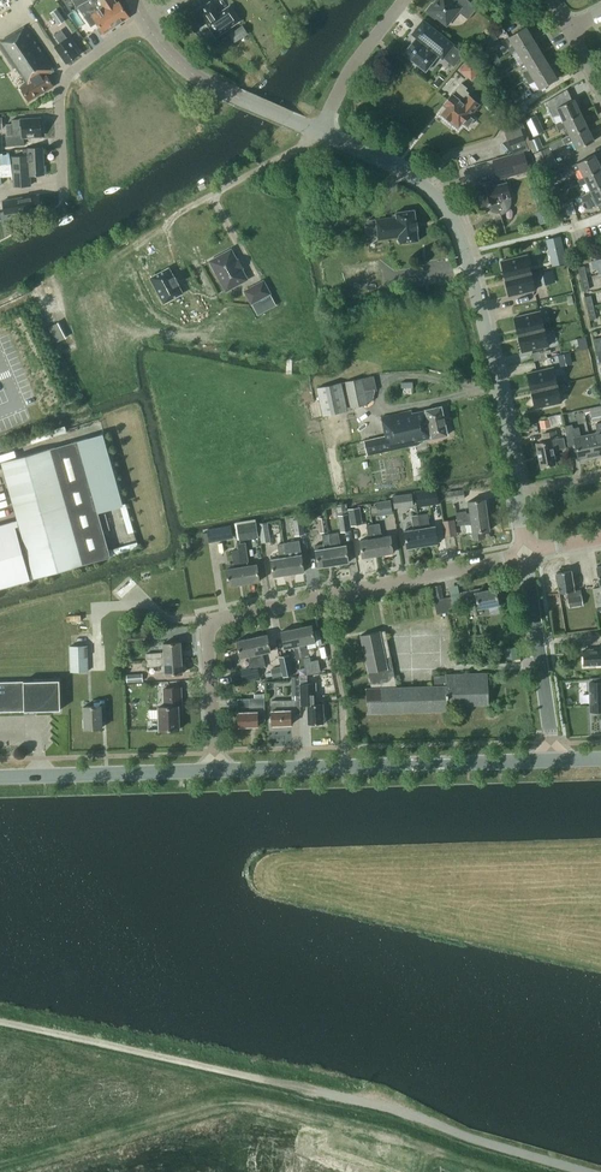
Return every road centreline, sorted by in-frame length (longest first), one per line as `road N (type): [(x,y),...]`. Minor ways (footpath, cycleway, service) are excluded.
road 1 (residential): [(589,1171),(377,1105),(0,1022)]
road 2 (unclassified): [(520,491),(457,228),(416,178),(320,133)]
road 3 (residential): [(216,770),(205,620),(320,598)]
road 4 (residential): [(66,201),(63,84),(146,18)]
road 5 (tertiary): [(0,777),(216,770)]
road 6 (unclassified): [(320,133),(192,72),(146,18)]
road 7 (residential): [(320,598),(527,555)]
road 8 (unclassified): [(553,761),(527,555)]
road 9 (tertiary): [(346,767),(553,761)]
road 10 (residential): [(346,767),(320,598)]
road 11 (residential): [(320,133),(350,71),(404,0)]
road 12 (tertiary): [(216,770),(346,767)]

